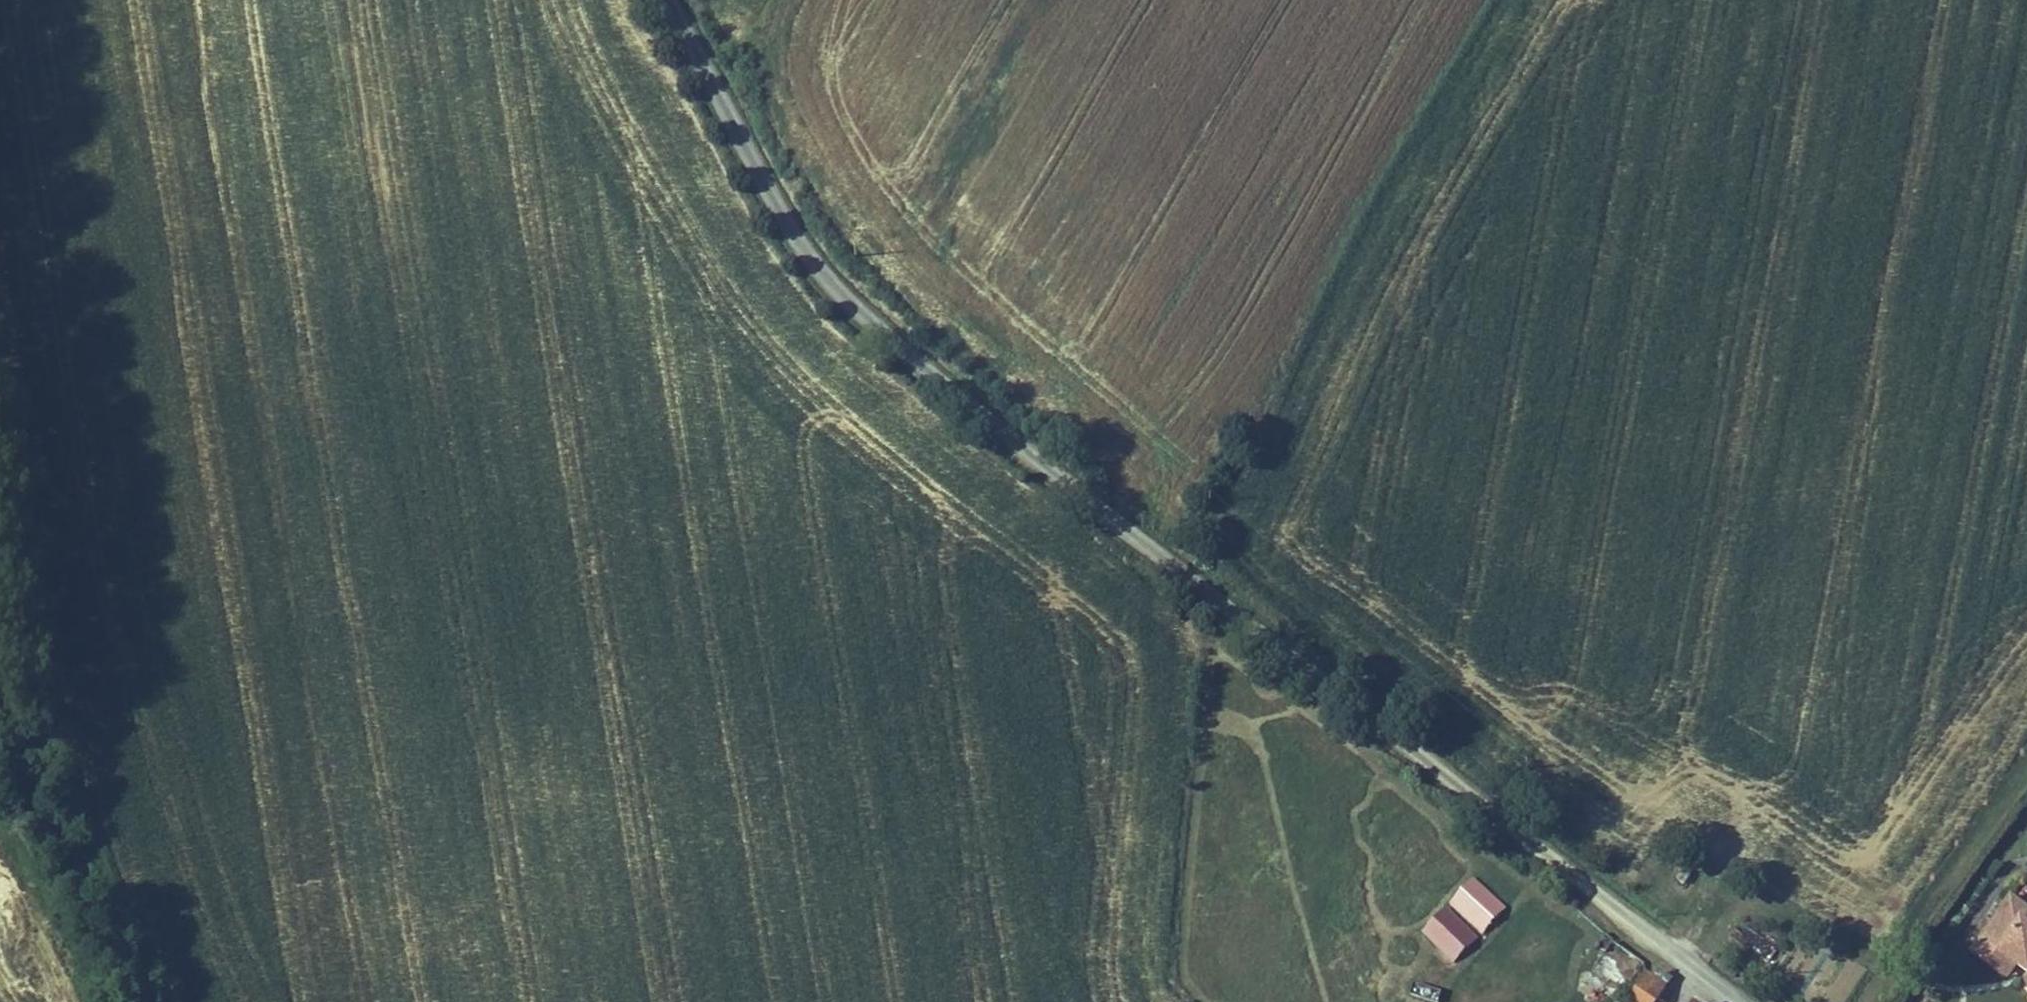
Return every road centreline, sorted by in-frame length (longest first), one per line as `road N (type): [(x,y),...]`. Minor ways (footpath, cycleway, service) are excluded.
road 1 (tertiary): [(668,0),(780,213),(860,309),(1185,575),(1740,1001)]
road 2 (track): [(0,723),(142,1001)]

